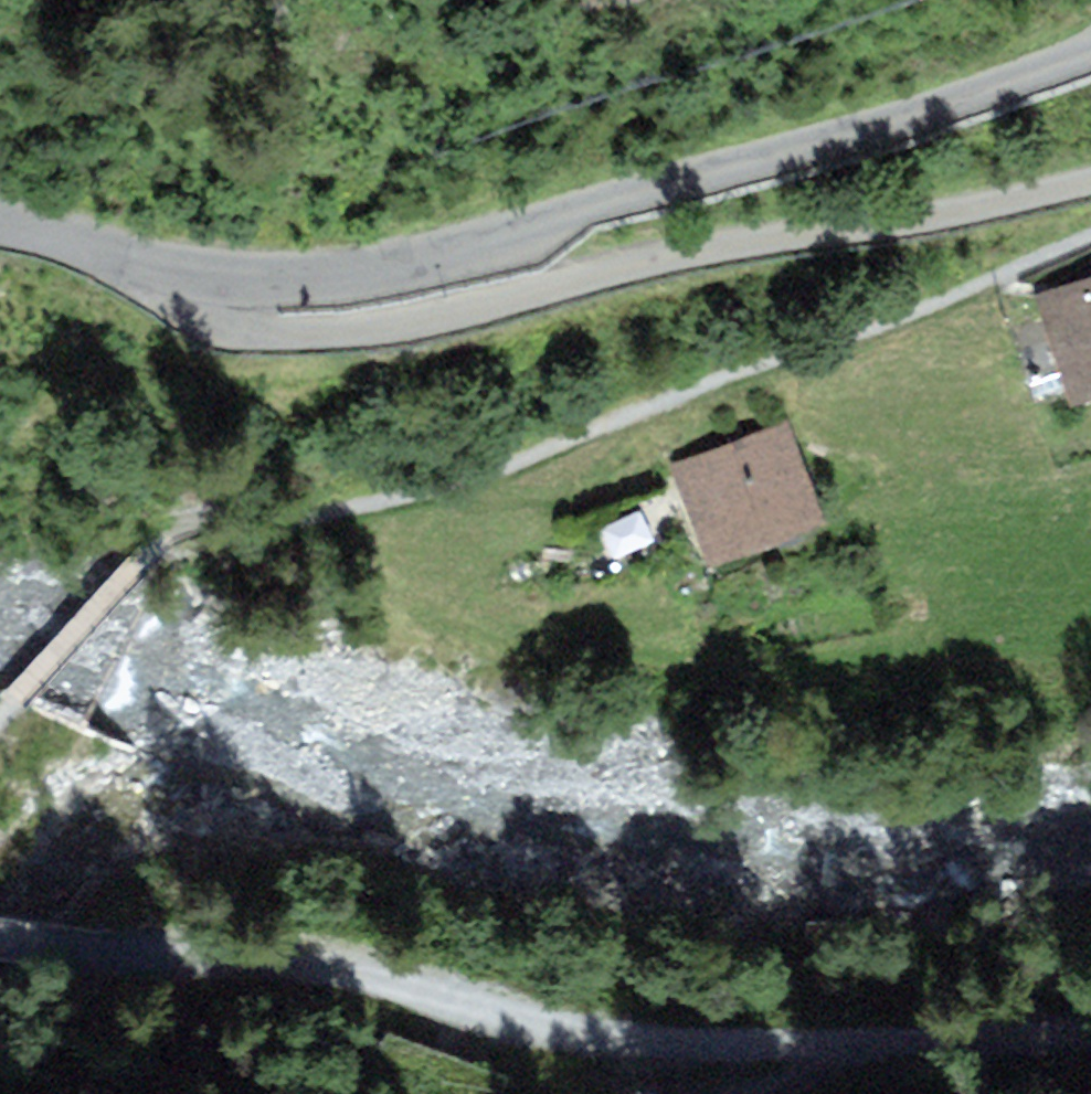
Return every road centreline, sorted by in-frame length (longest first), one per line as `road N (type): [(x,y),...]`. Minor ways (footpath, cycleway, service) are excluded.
road 1 (track): [(0,731),(145,562),(205,557),(497,483),(1090,228)]
road 2 (tertiary): [(1090,63),(769,160),(435,247),(248,269),(27,217),(0,217)]
road 3 (track): [(0,940),(332,980),(613,1054),(810,1067),(1090,1047)]
road 4 (track): [(1090,197),(620,268),(468,317),(314,336),(256,320),(248,269)]
road 5 (track): [(810,1067),(692,1093)]

